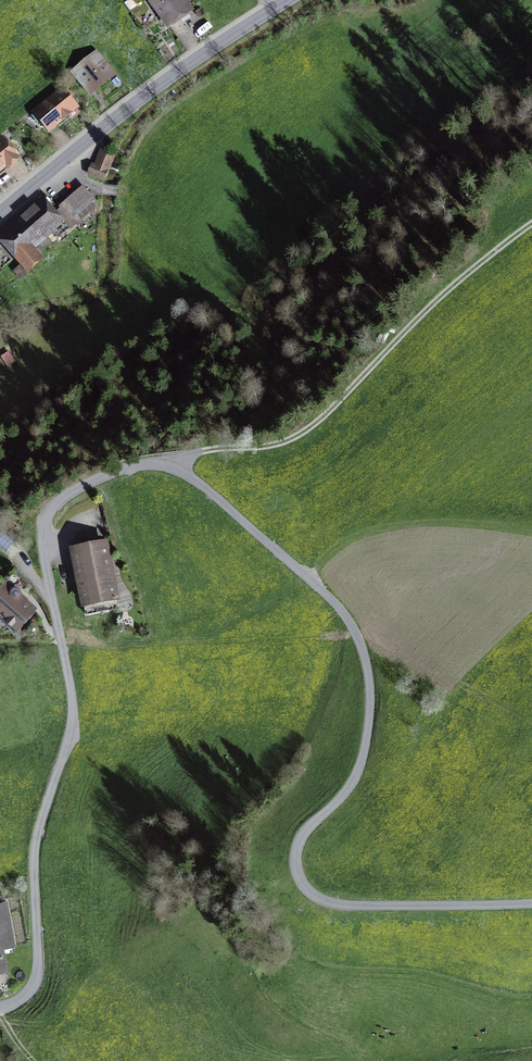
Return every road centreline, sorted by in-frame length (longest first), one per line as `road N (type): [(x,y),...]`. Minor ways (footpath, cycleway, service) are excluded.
road 1 (unclassified): [(0,1008),(25,995),(36,974),(34,850),(72,716),(43,524),(68,491),(135,464),(171,461),(183,469),(308,578),(357,635),(369,690),(364,750),(352,783),(298,843),(296,871),(306,889),(346,906),(531,904)]
road 2 (track): [(171,461),(272,446),(304,431),(451,286),(531,223)]
road 3 (tertiary): [(0,212),(159,86),(288,0)]
road 4 (track): [(308,578),(350,542),(382,529),(443,523),(531,533)]

